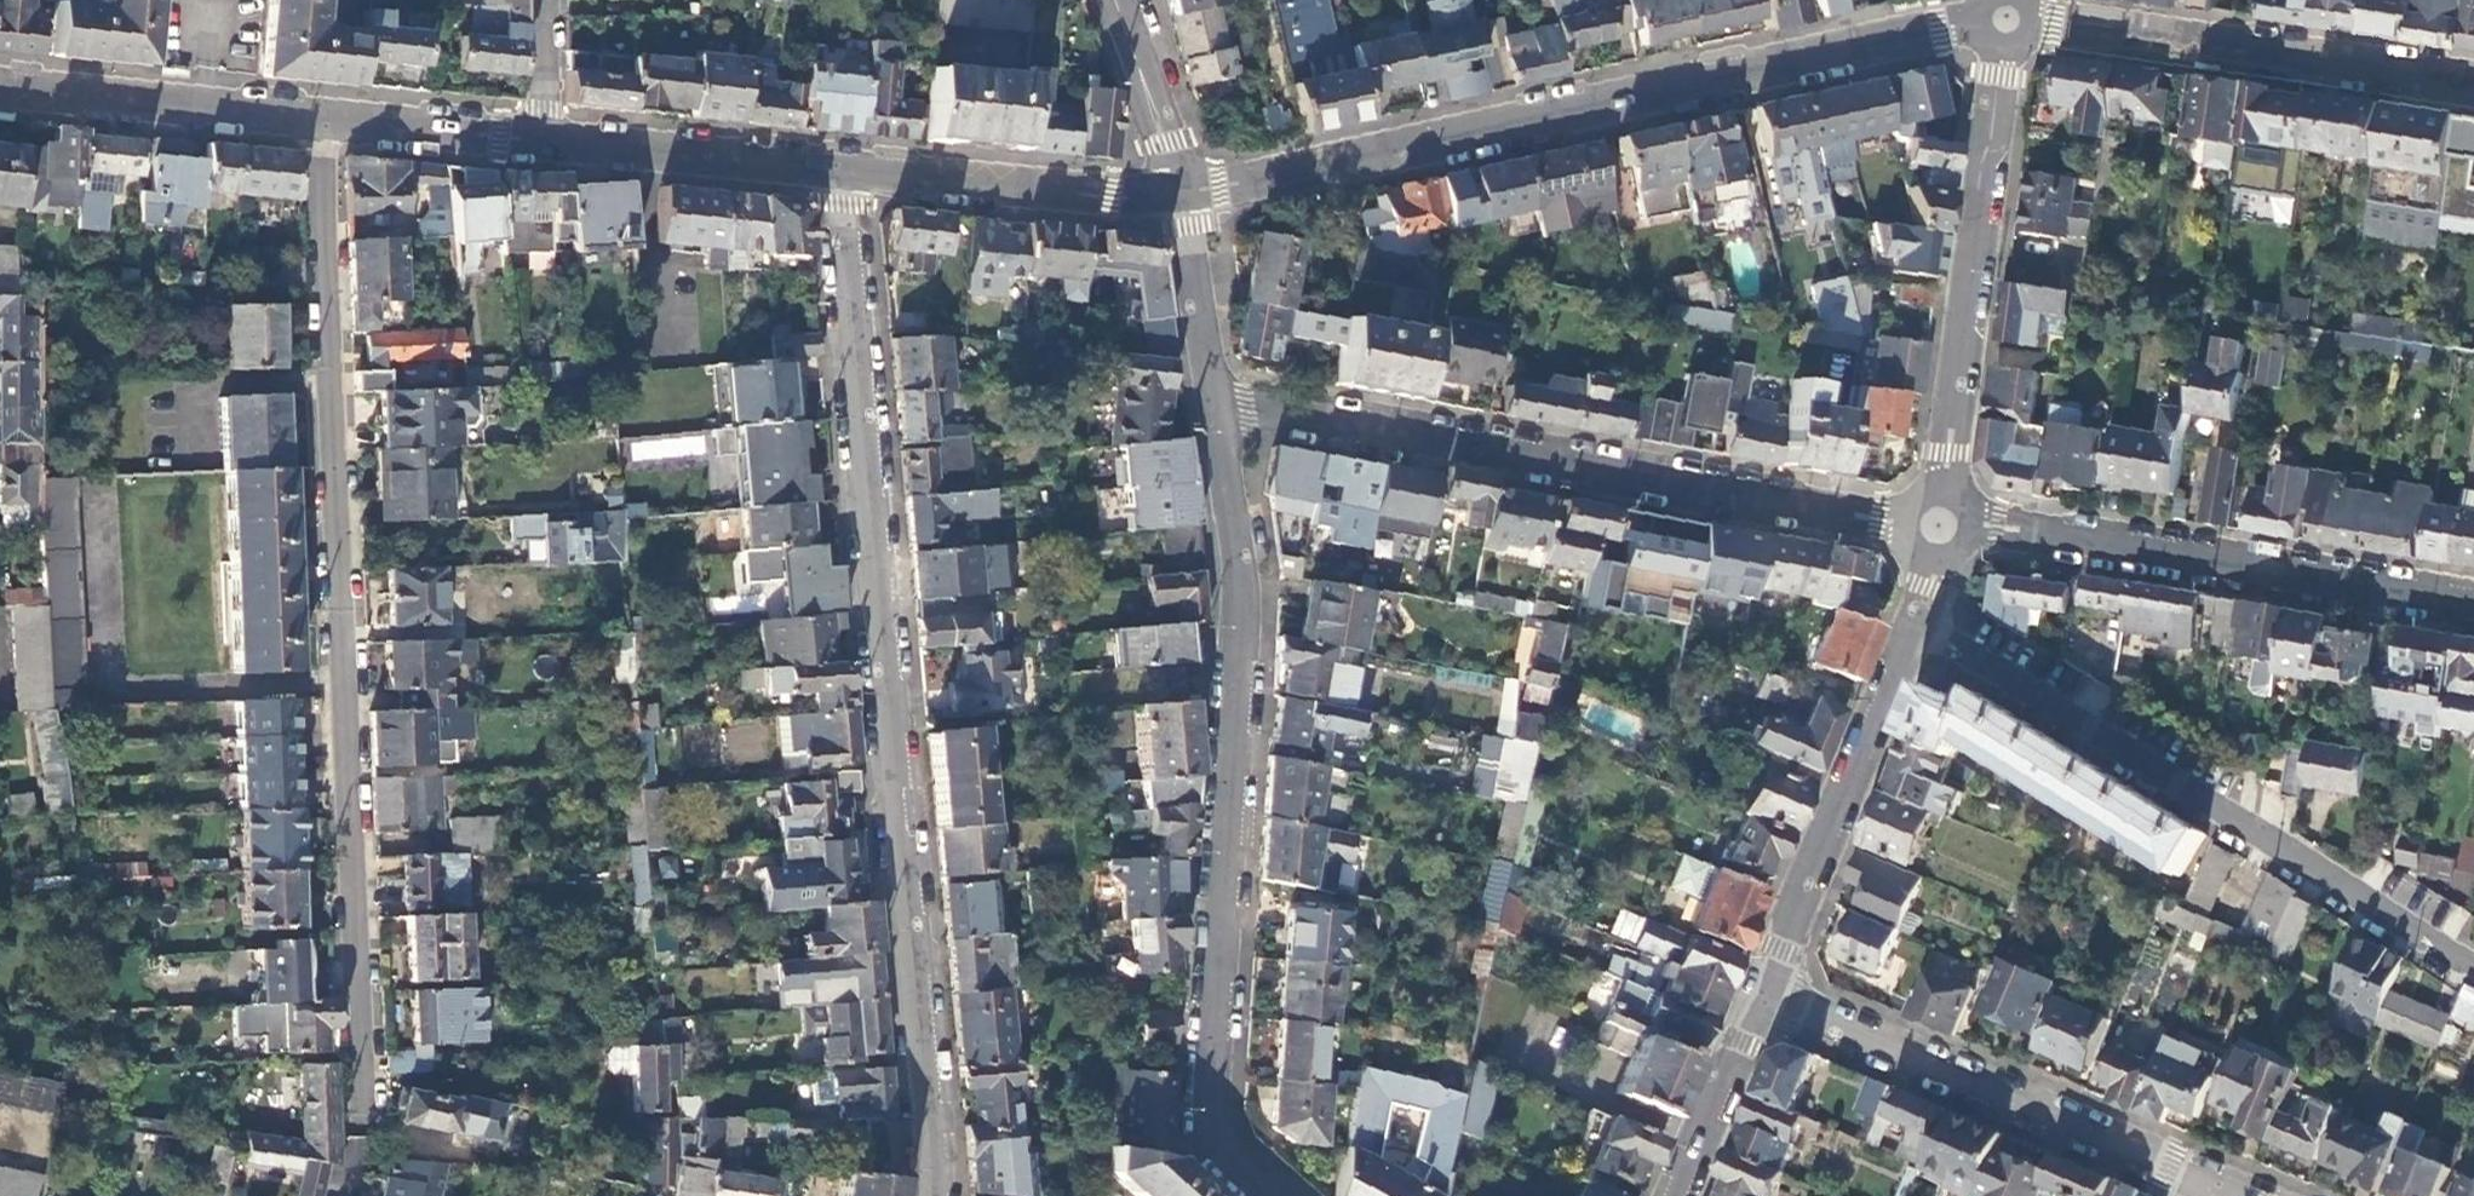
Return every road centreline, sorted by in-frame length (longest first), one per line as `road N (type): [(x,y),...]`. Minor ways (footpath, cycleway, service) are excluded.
road 1 (residential): [(842,170),(931,1195)]
road 2 (residential): [(326,116),(330,385),(364,1133)]
road 3 (tertiary): [(2010,12),(1176,195)]
road 4 (residential): [(1211,403),(1240,589),(1212,1101),(1222,1140),(1276,1195)]
road 5 (residential): [(1211,403),(1939,526)]
road 6 (residential): [(1912,630),(1946,643),(2473,965)]
road 7 (residential): [(1939,526),(1997,528),(2473,607)]
road 8 (residential): [(2010,12),(1939,526)]
road 9 (residential): [(1765,988),(2223,1184)]
road 10 (tertiary): [(2010,12),(2473,77)]
road 11 (residential): [(1912,630),(1765,988)]
road 12 (tertiary): [(1176,195),(842,170)]
road 13 (tertiary): [(326,116),(0,87)]
road 14 (tertiary): [(842,170),(545,139)]
road 15 (residential): [(1765,988),(1675,1195)]
road 16 (tertiary): [(545,139),(326,116)]
road 17 (residential): [(1176,195),(1211,403)]
road 18 (residential): [(1176,195),(1115,0)]
road 19 (residential): [(545,139),(548,0)]

